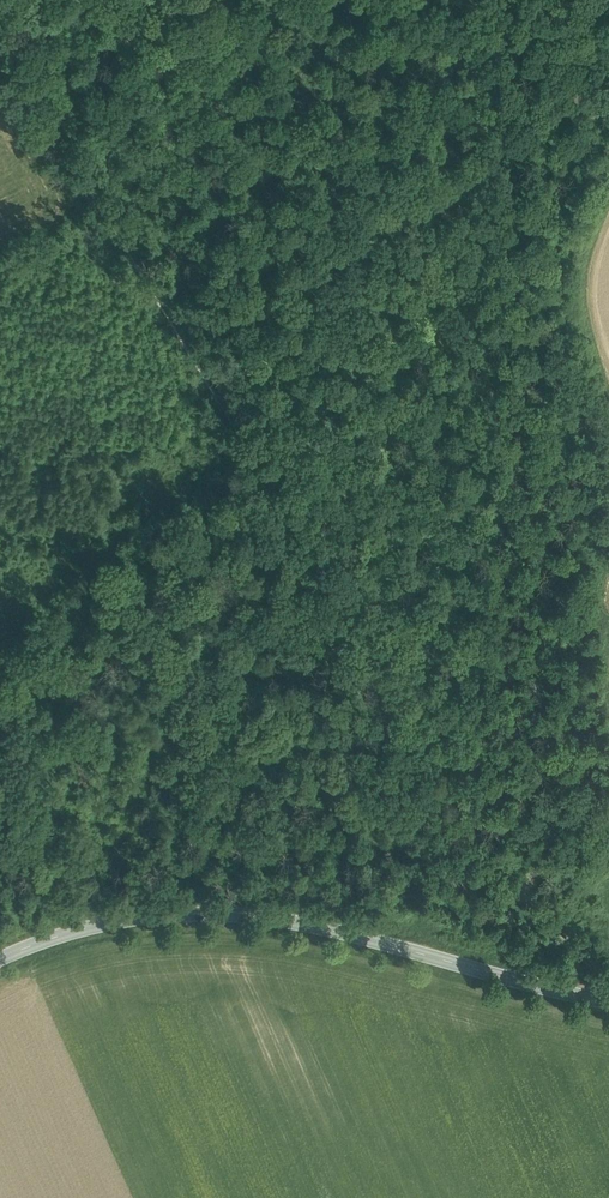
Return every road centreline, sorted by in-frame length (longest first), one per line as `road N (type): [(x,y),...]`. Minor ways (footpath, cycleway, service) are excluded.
road 1 (secondary): [(0,962),(115,922),(201,914),(275,919),(608,1001)]

